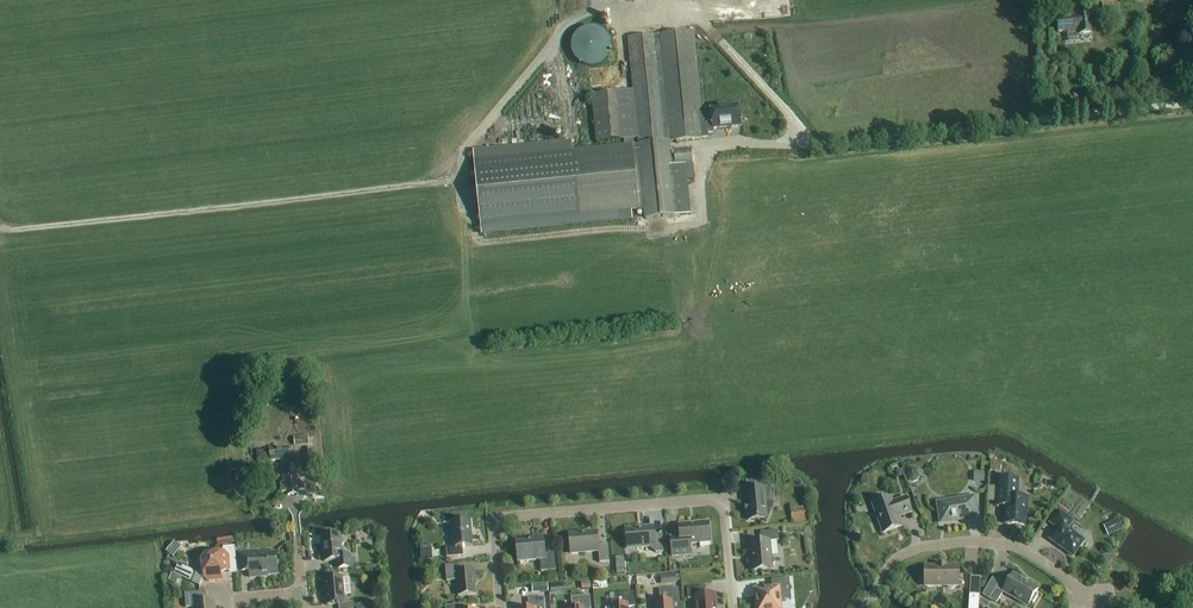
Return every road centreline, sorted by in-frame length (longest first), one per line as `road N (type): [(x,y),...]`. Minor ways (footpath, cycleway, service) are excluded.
road 1 (track): [(595,8),(569,21),(468,146),(464,179),(0,227)]
road 2 (residential): [(499,607),(495,517),(723,499),(734,607)]
road 3 (residential): [(865,607),(897,560),(973,541),(1023,551),(1113,607)]

